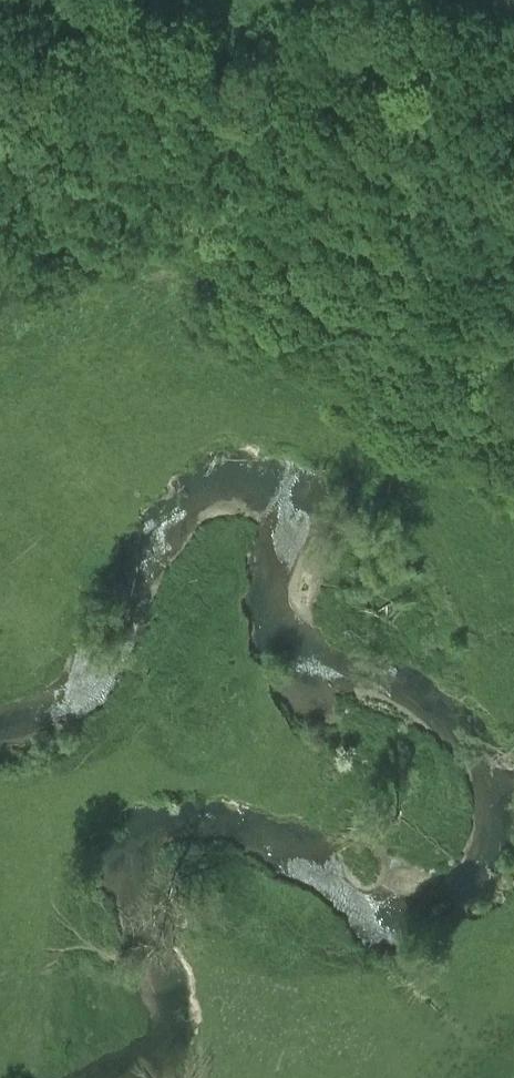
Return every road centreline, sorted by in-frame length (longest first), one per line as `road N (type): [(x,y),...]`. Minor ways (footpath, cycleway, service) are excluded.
road 1 (track): [(513,454),(315,260),(244,229),(178,214),(92,215),(0,244)]

